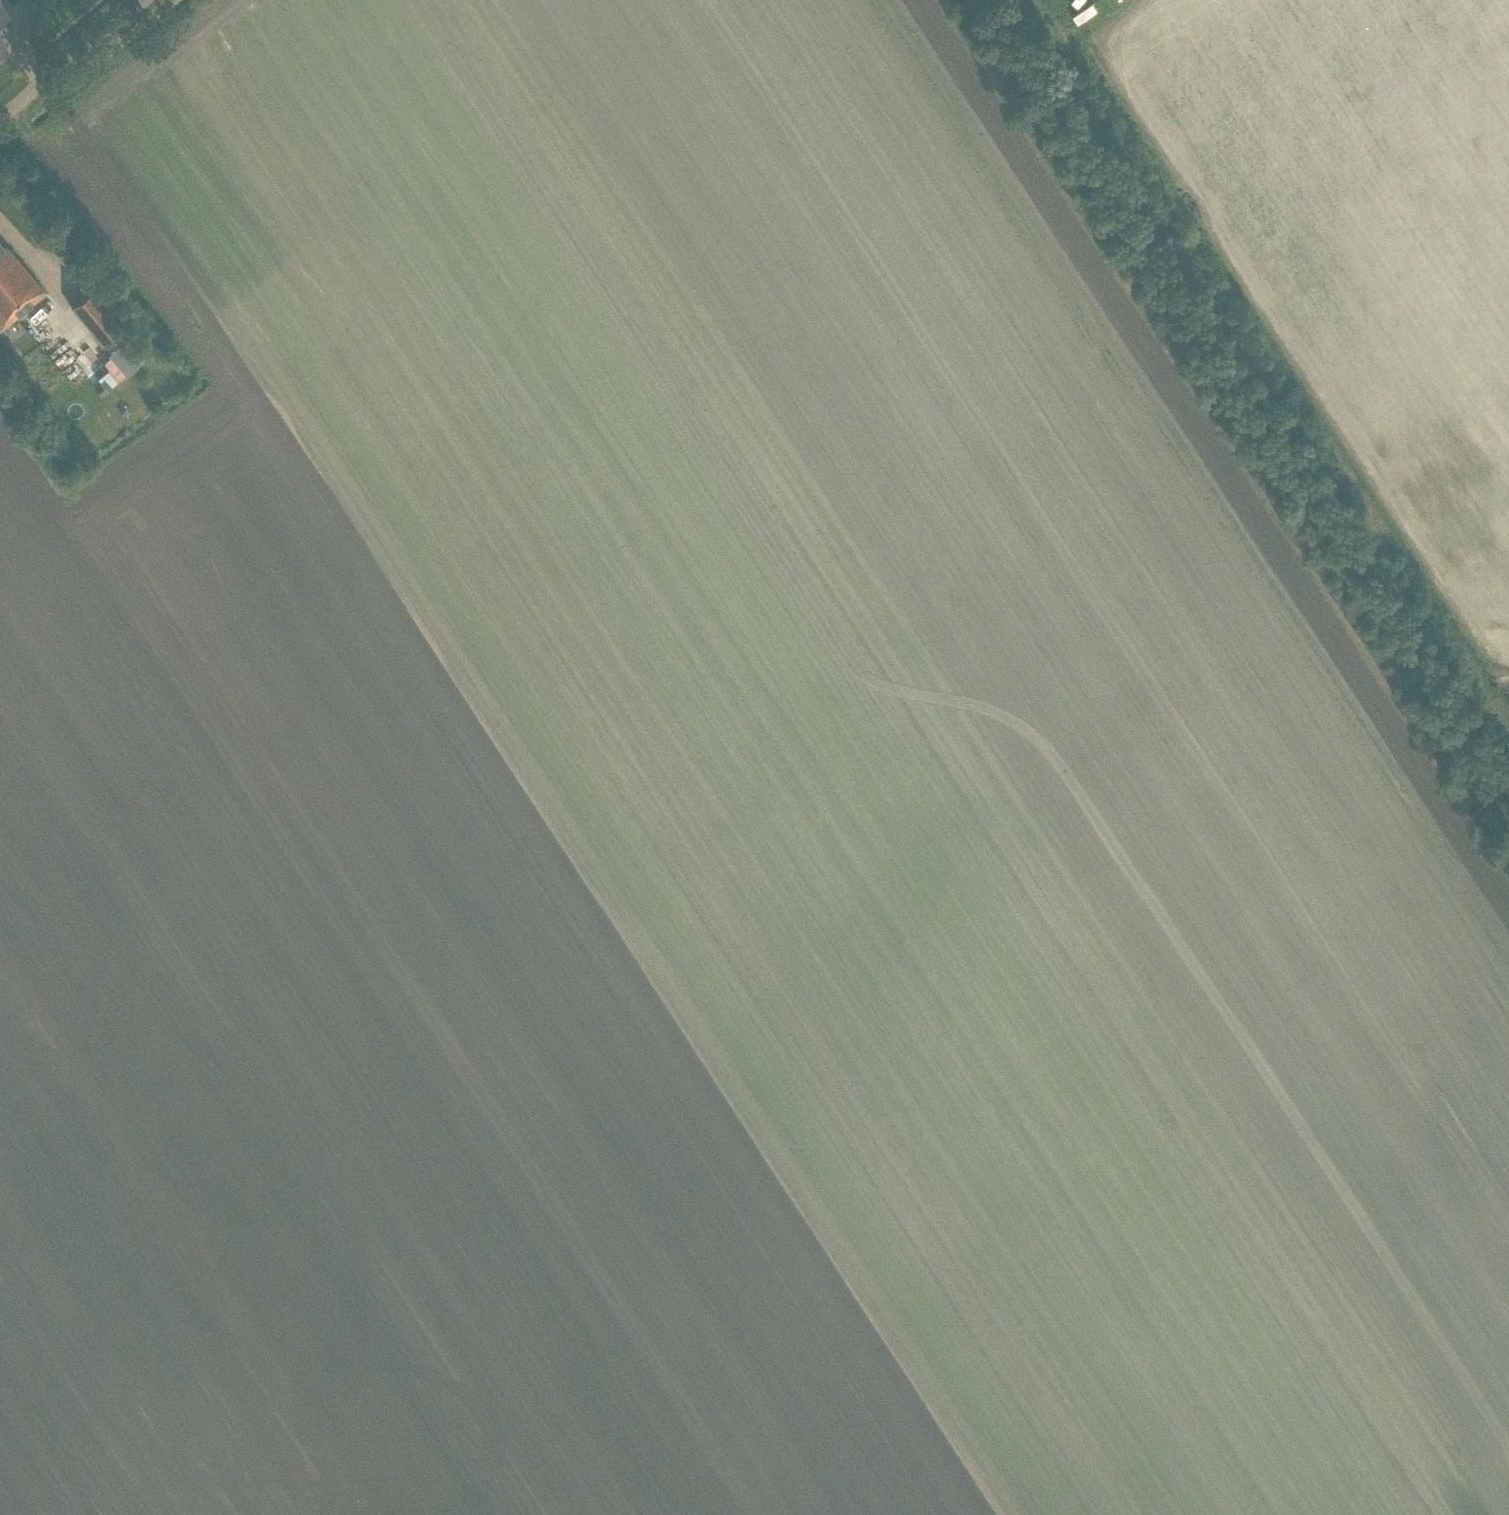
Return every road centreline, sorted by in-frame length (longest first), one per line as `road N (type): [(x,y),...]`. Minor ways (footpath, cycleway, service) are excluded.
road 1 (unclassified): [(0,117),(144,0)]

